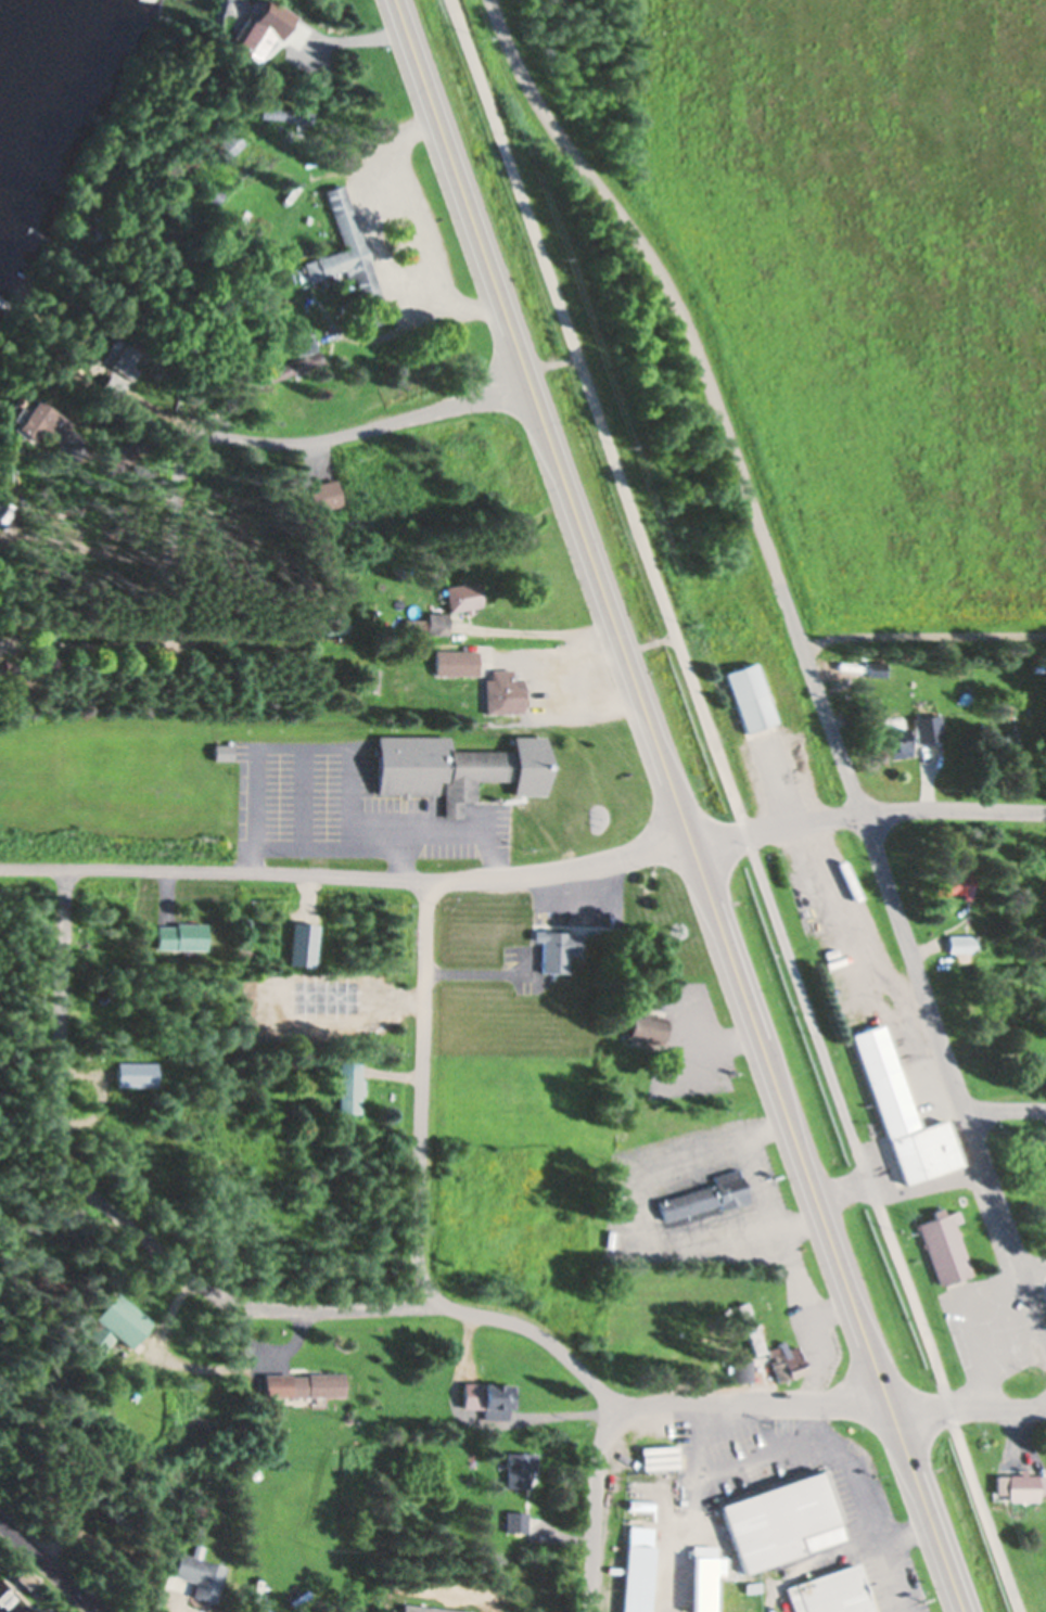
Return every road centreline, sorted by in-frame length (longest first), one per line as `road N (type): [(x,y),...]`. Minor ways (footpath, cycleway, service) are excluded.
road 1 (primary): [(960,1611),(394,0)]
road 2 (residential): [(1045,1327),(671,285),(522,81),(493,0)]
road 3 (residential): [(69,870),(58,1155),(256,1316),(423,1308)]
road 4 (residential): [(689,844),(430,879),(0,869)]
road 5 (residential): [(602,1423),(543,1351),(493,1315),(423,1308),(430,879)]
road 6 (residential): [(578,1611),(582,1443),(602,1423),(889,1406),(1045,1408)]
road 7 (residential): [(531,385),(310,445),(145,463)]
road 8 (residential): [(1045,812),(902,806),(689,844)]
road 9 (residential): [(99,1611),(0,1525)]

